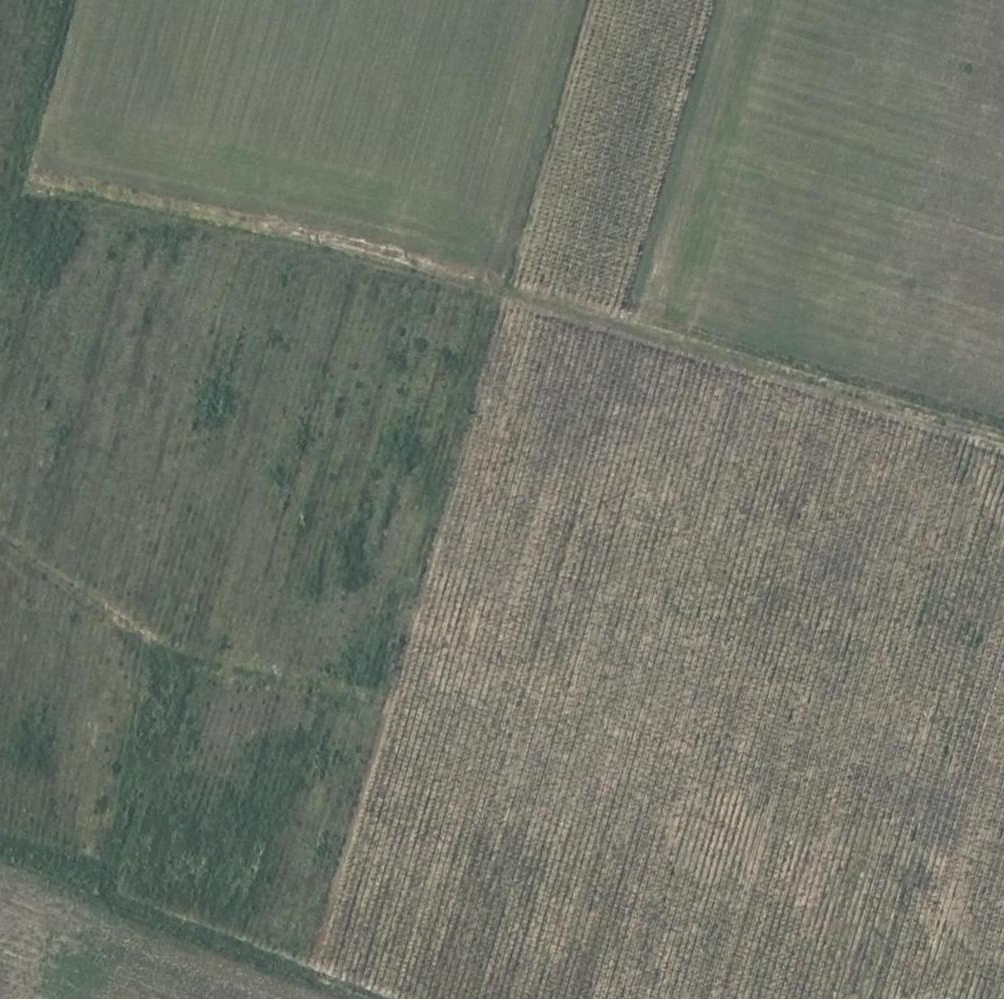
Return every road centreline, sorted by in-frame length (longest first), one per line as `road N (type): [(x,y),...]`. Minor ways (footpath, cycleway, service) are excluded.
road 1 (track): [(1003,437),(511,288),(32,184)]

